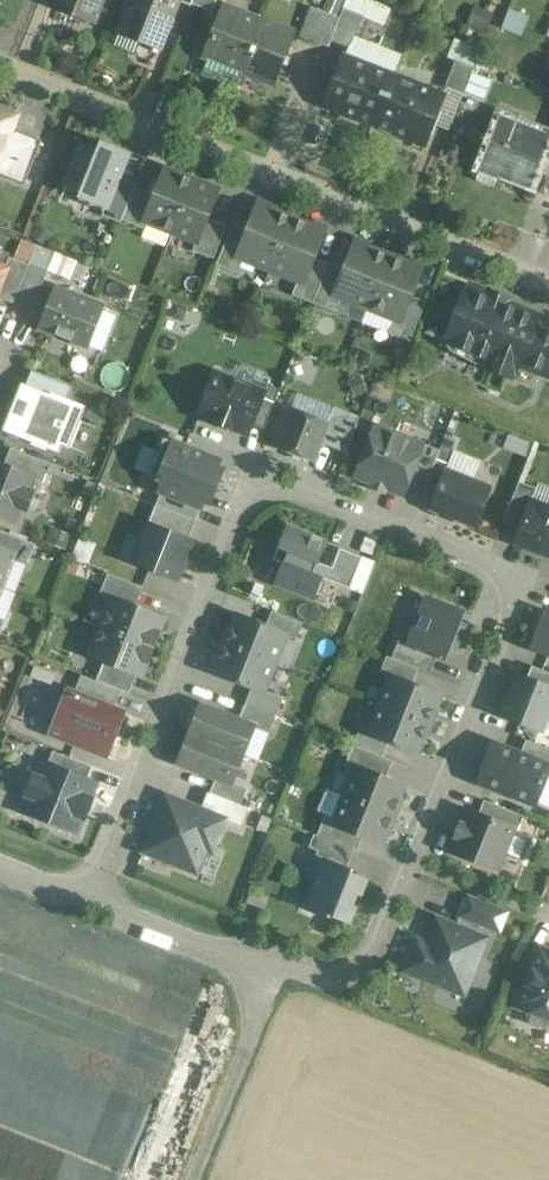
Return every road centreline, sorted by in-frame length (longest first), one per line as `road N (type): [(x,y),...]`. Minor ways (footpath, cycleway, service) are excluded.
road 1 (residential): [(278,979),(314,974),(341,983),(375,955),(513,602),(510,584),(468,558),(303,493),(269,492),(238,526),(88,903)]
road 2 (residential): [(0,68),(548,284)]
road 3 (residential): [(196,1179),(278,979)]
road 4 (residential): [(278,979),(88,903)]

